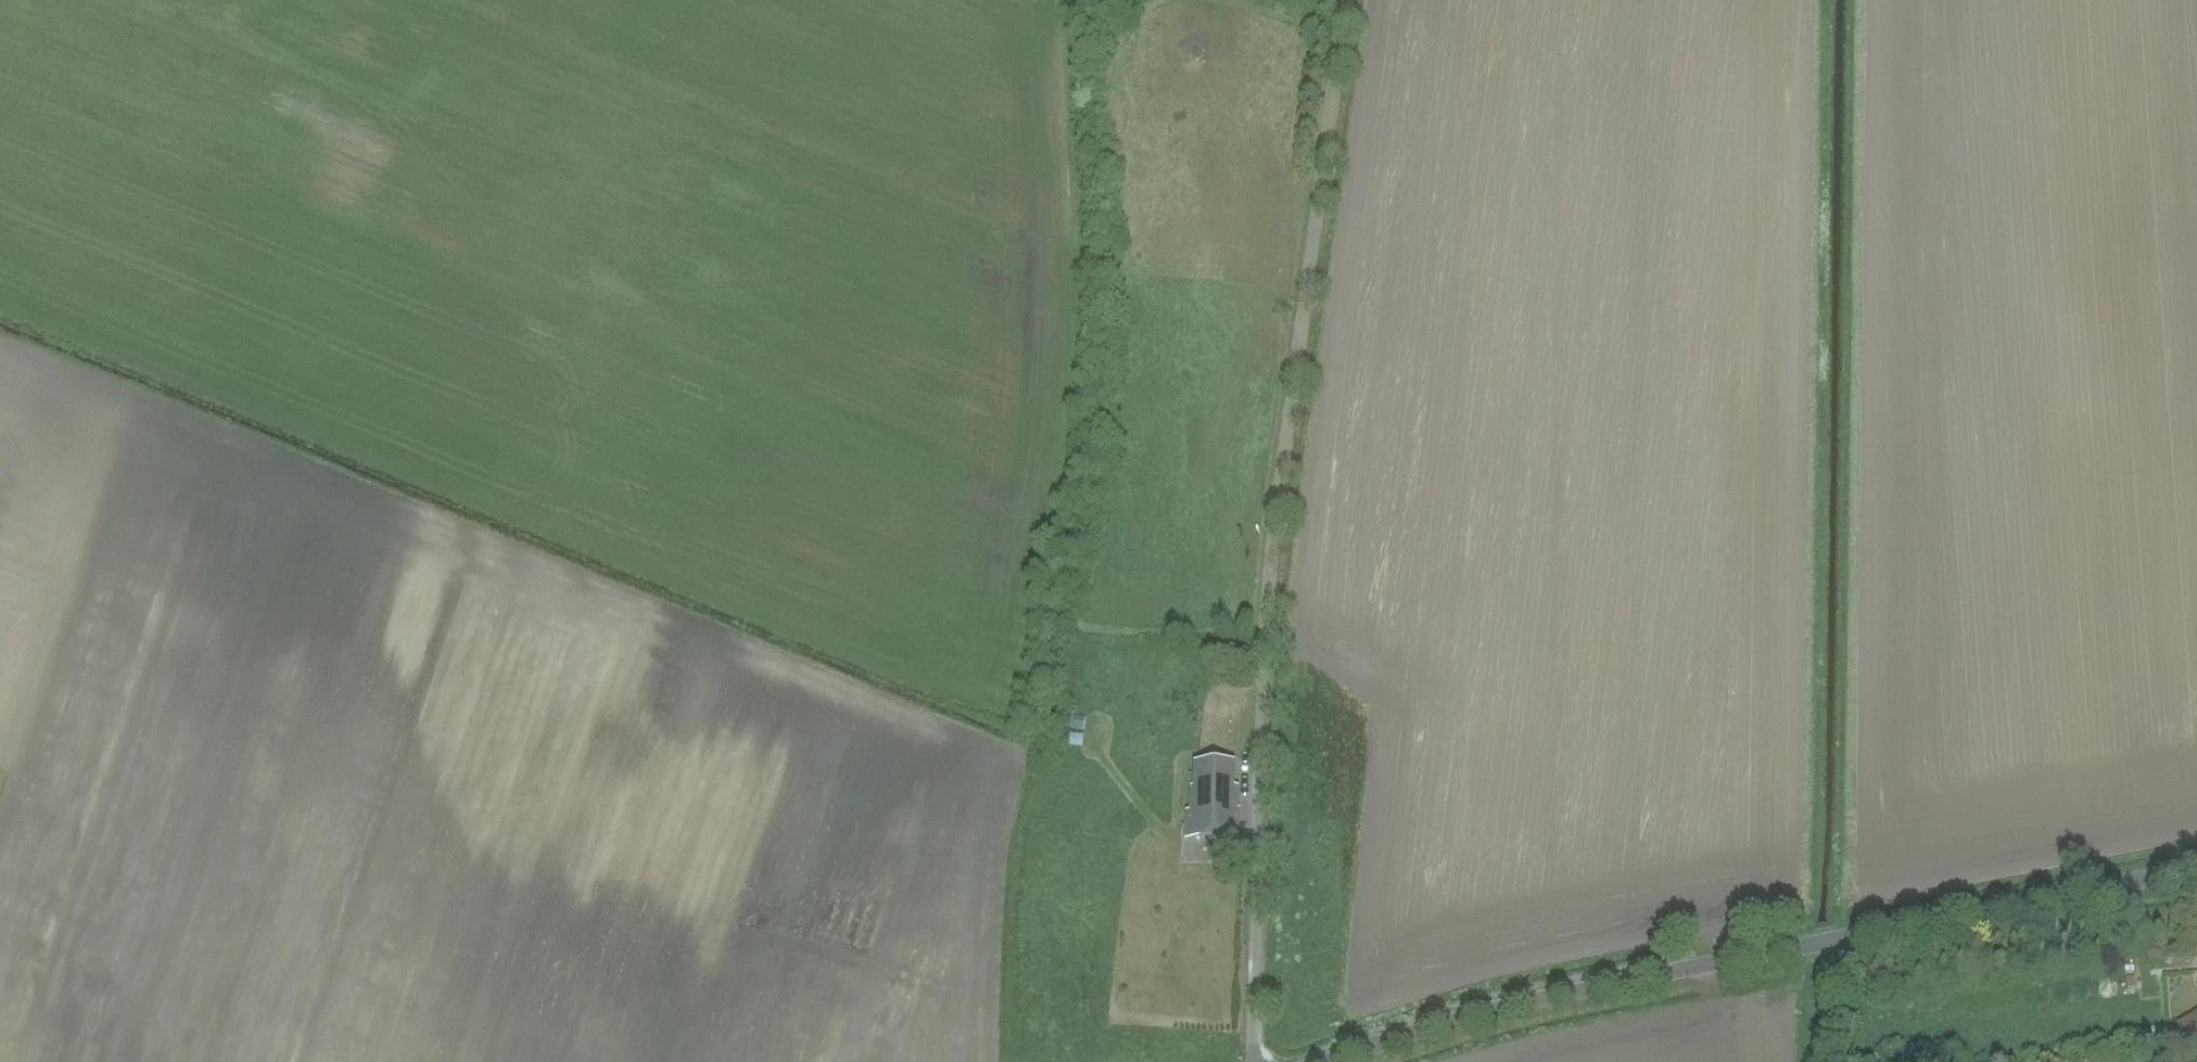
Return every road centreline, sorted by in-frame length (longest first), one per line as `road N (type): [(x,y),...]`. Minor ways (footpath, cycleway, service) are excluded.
road 1 (unclassified): [(1351,0),(1274,620),(1262,1061)]
road 2 (tertiary): [(1320,1061),(1575,977),(2196,874)]

